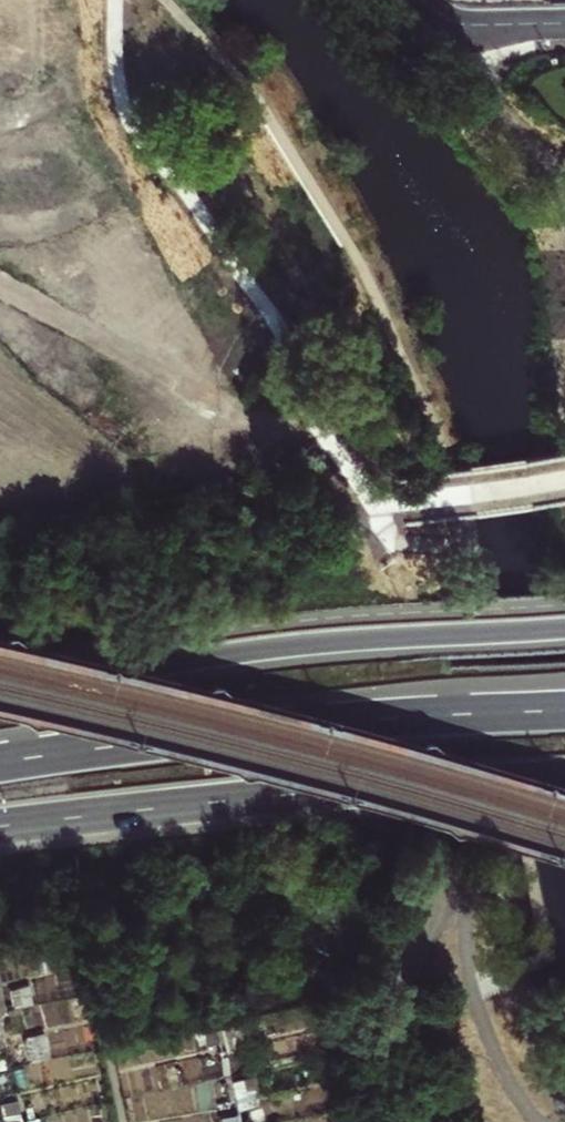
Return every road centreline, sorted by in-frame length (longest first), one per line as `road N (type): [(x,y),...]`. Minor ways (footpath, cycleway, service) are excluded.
road 1 (trunk): [(564,626),(236,652),(0,692)]
road 2 (trunk): [(564,709),(233,733),(0,764)]
road 3 (trunk): [(0,828),(373,787),(564,776)]

